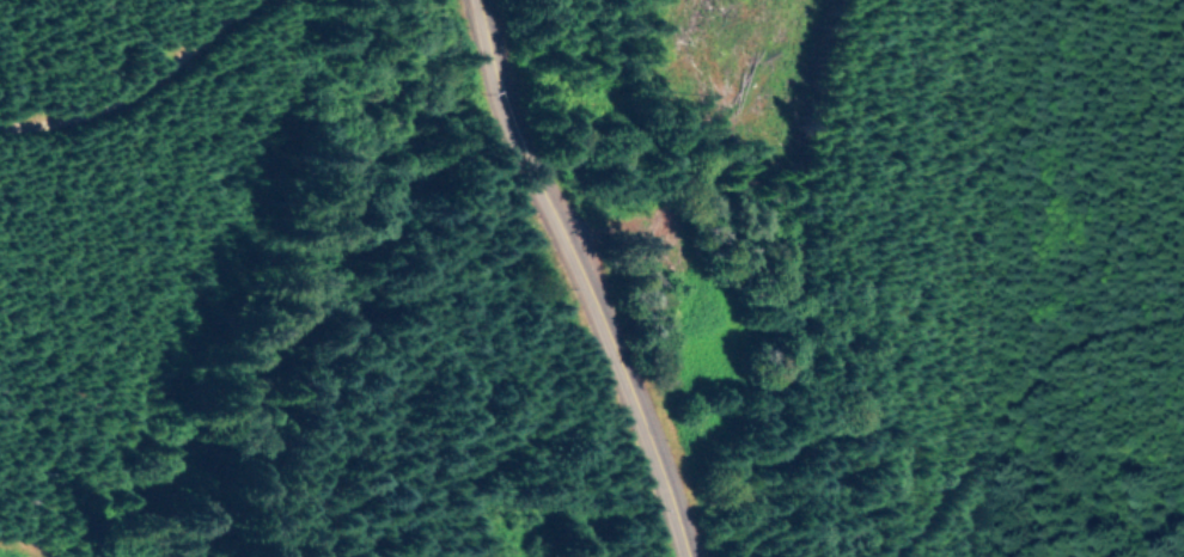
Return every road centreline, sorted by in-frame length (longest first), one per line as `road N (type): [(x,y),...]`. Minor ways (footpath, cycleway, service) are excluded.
road 1 (residential): [(716,556),(628,241),(606,227),(540,0)]
road 2 (residential): [(862,556),(1078,345),(1183,312)]
road 3 (residential): [(218,0),(72,93),(0,123)]

